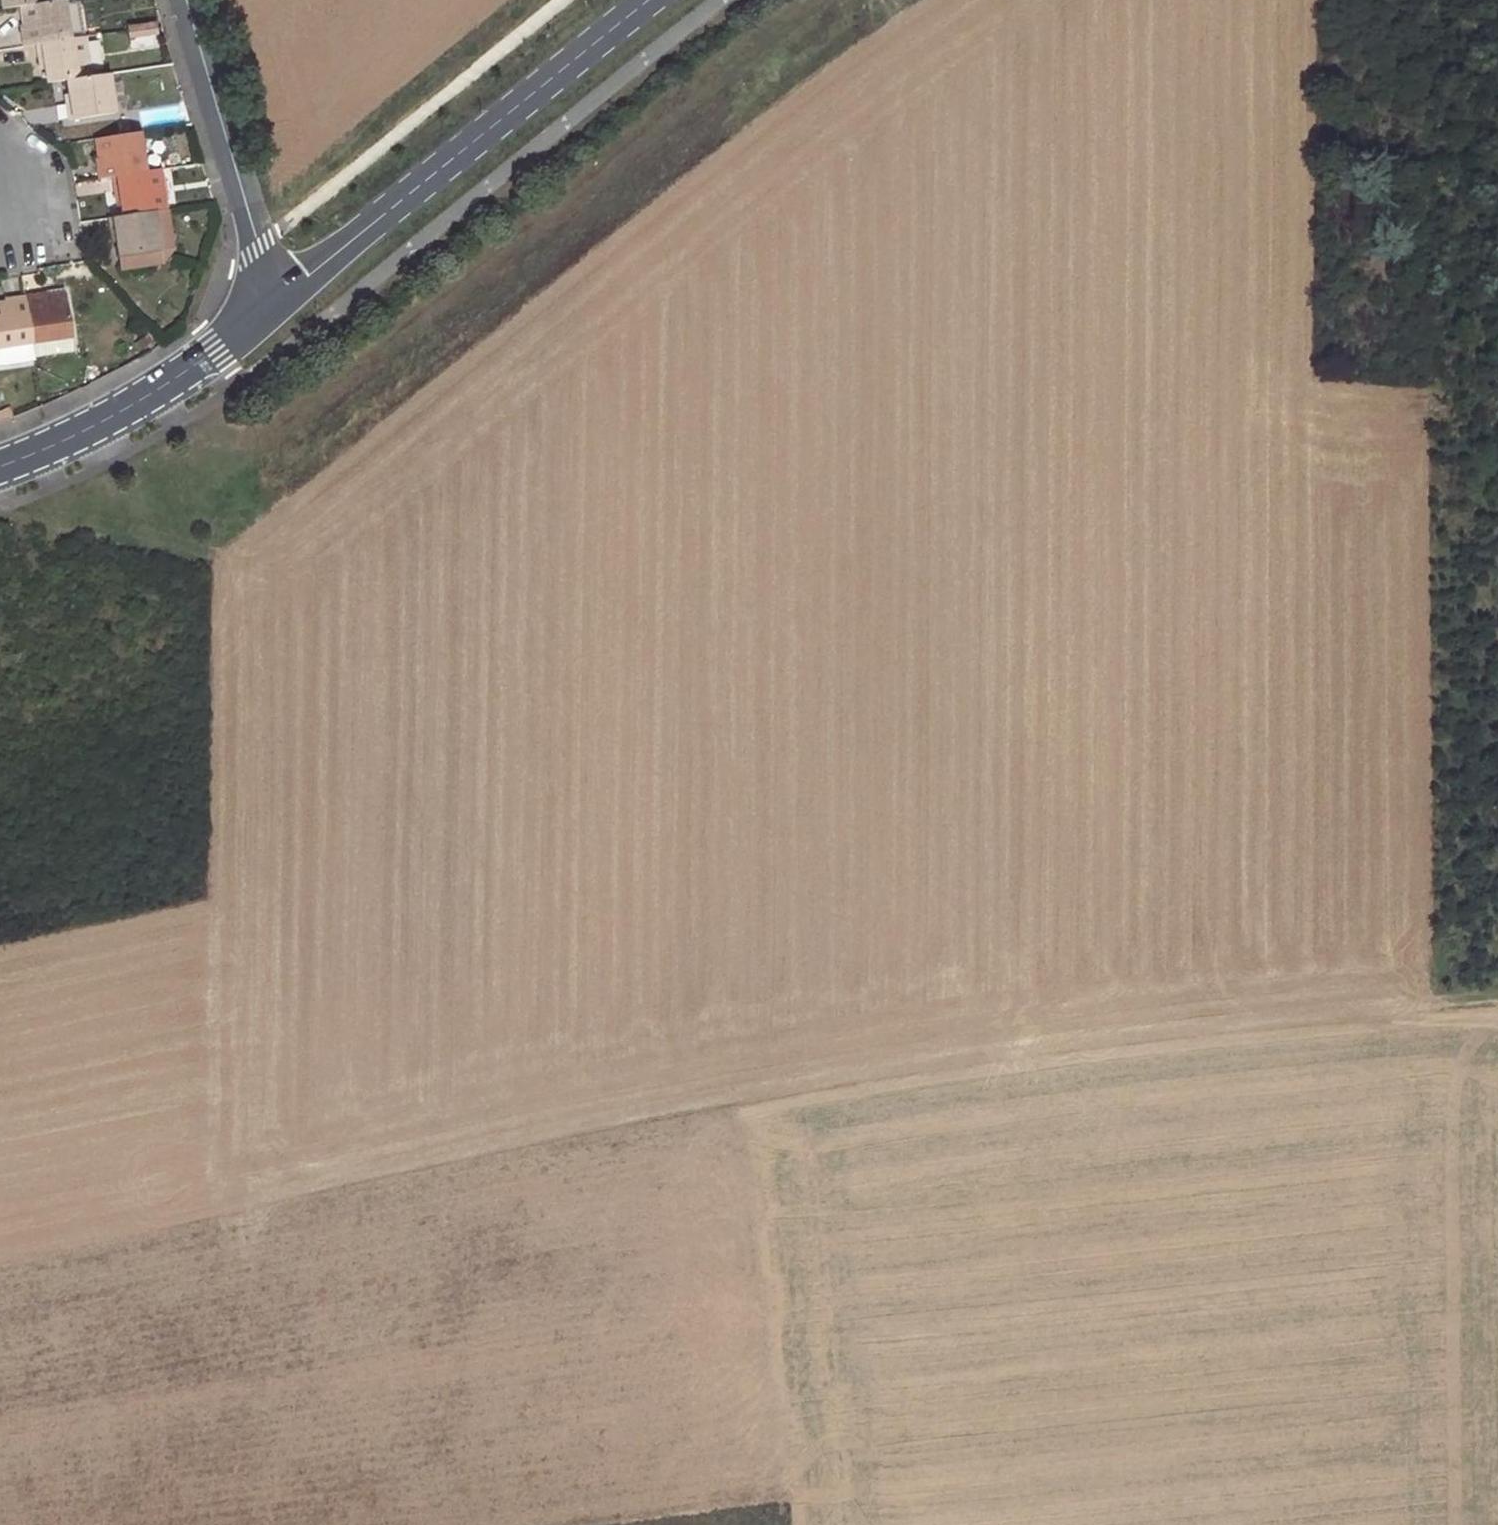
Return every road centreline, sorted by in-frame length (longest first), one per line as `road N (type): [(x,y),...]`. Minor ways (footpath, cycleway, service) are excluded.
road 1 (tertiary): [(275,300),(649,0)]
road 2 (tertiary): [(0,466),(122,411),(275,300)]
road 3 (unclassified): [(188,0),(275,300)]

